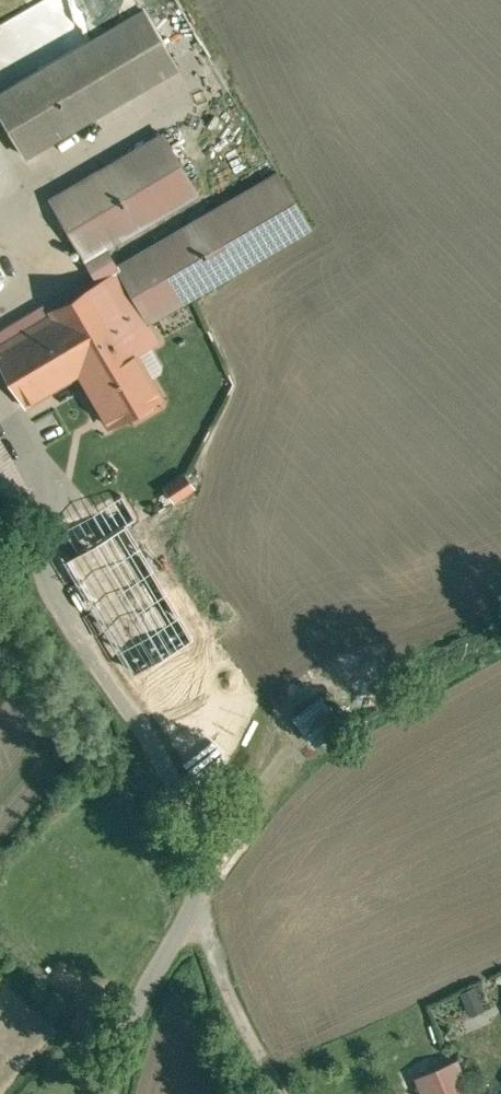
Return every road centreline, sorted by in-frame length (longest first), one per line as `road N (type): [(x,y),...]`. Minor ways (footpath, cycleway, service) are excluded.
road 1 (unclassified): [(75,632),(160,755),(195,830),(199,905),(143,1007),(124,1093)]

